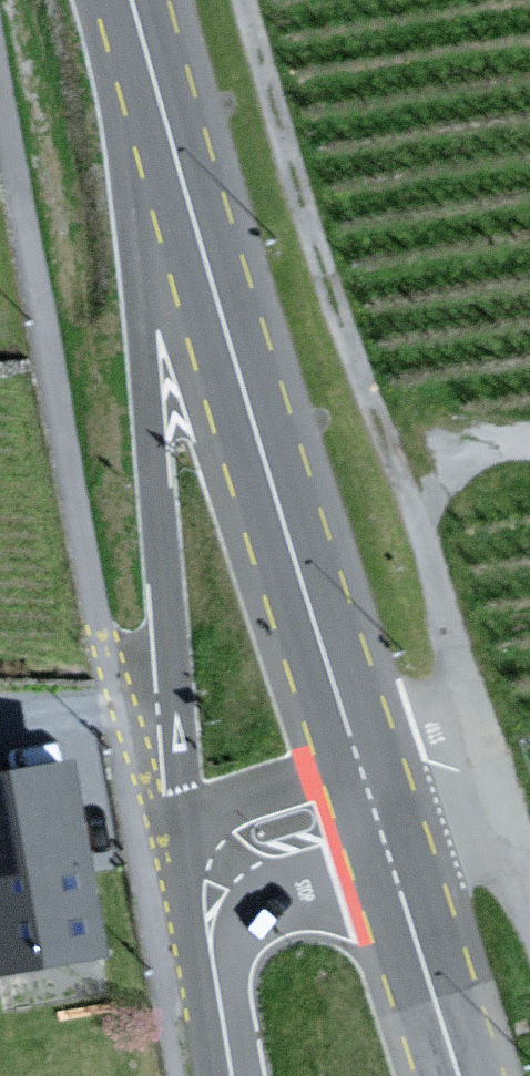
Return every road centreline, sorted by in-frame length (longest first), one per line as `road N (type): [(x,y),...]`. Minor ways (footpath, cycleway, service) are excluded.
road 1 (primary): [(361,758),(135,0)]
road 2 (tertiary): [(361,758),(248,794),(207,823),(187,870),(189,903),(219,1007)]
road 3 (tertiary): [(219,1007),(229,936),(258,897),(393,863)]
road 4 (primary): [(456,1075),(393,863)]
road 5 (track): [(413,514),(460,463),(490,444),(529,441)]

